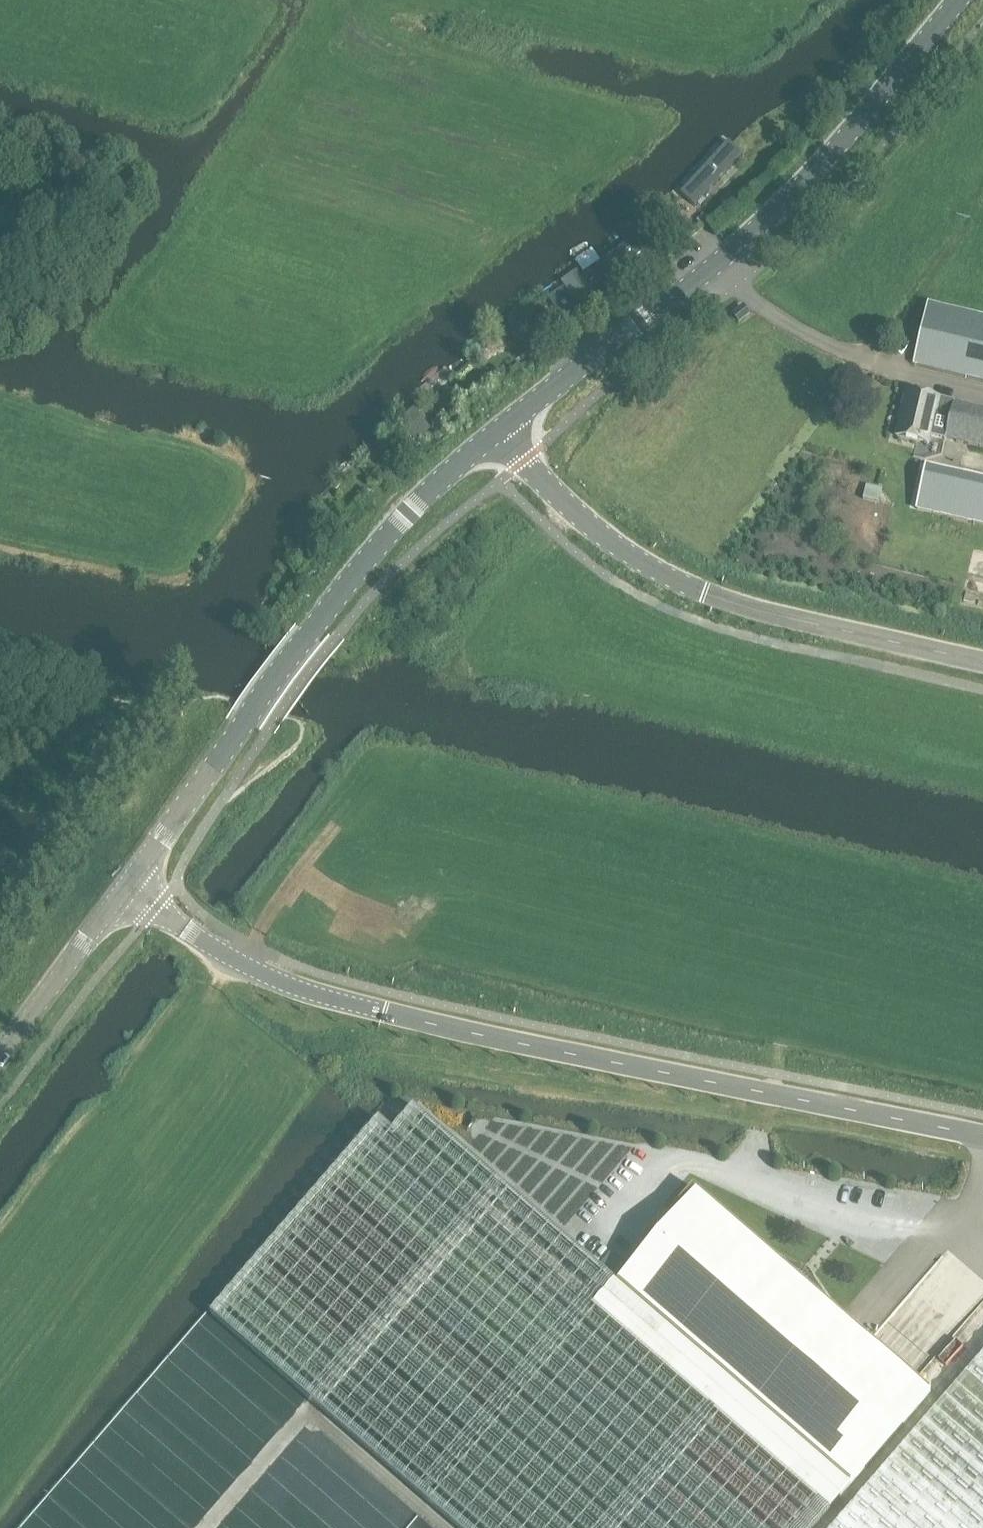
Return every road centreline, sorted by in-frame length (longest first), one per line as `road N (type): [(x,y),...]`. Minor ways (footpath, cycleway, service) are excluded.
road 1 (tertiary): [(982,1135),(368,1005),(286,981),(125,888)]
road 2 (tertiary): [(503,427),(784,198),(959,0)]
road 3 (tertiary): [(125,888),(367,560),(503,427)]
road 4 (tertiary): [(982,662),(750,611),(689,588),(635,560),(567,502),(503,427)]
road 5 (track): [(264,919),(25,1279)]
road 6 (tertiary): [(0,1057),(125,888)]

